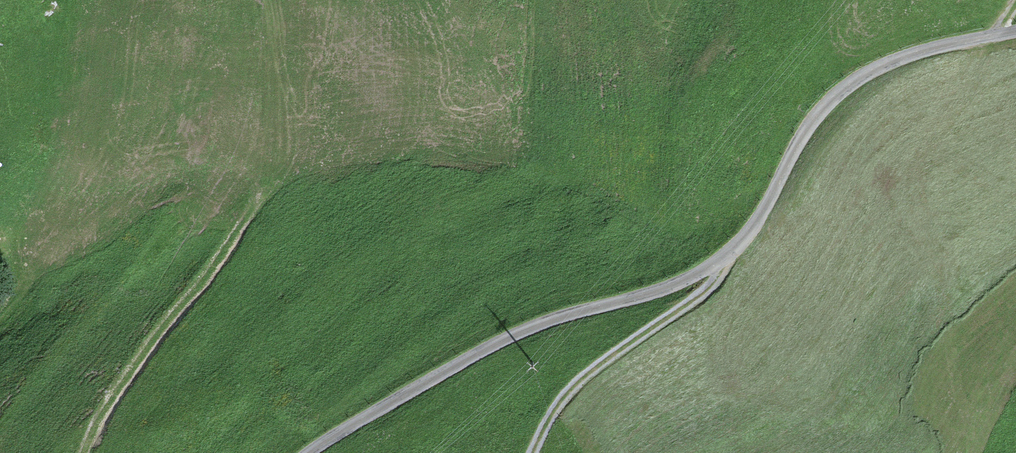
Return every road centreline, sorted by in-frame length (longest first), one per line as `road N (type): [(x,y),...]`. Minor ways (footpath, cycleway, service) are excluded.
road 1 (unclassified): [(309,452),(526,328),(704,269),(747,235),(805,131),(854,82),(914,53),(1015,30)]
road 2 (track): [(84,452),(154,336),(262,196)]
road 3 (track): [(532,452),(574,386),(710,286),(720,259)]

